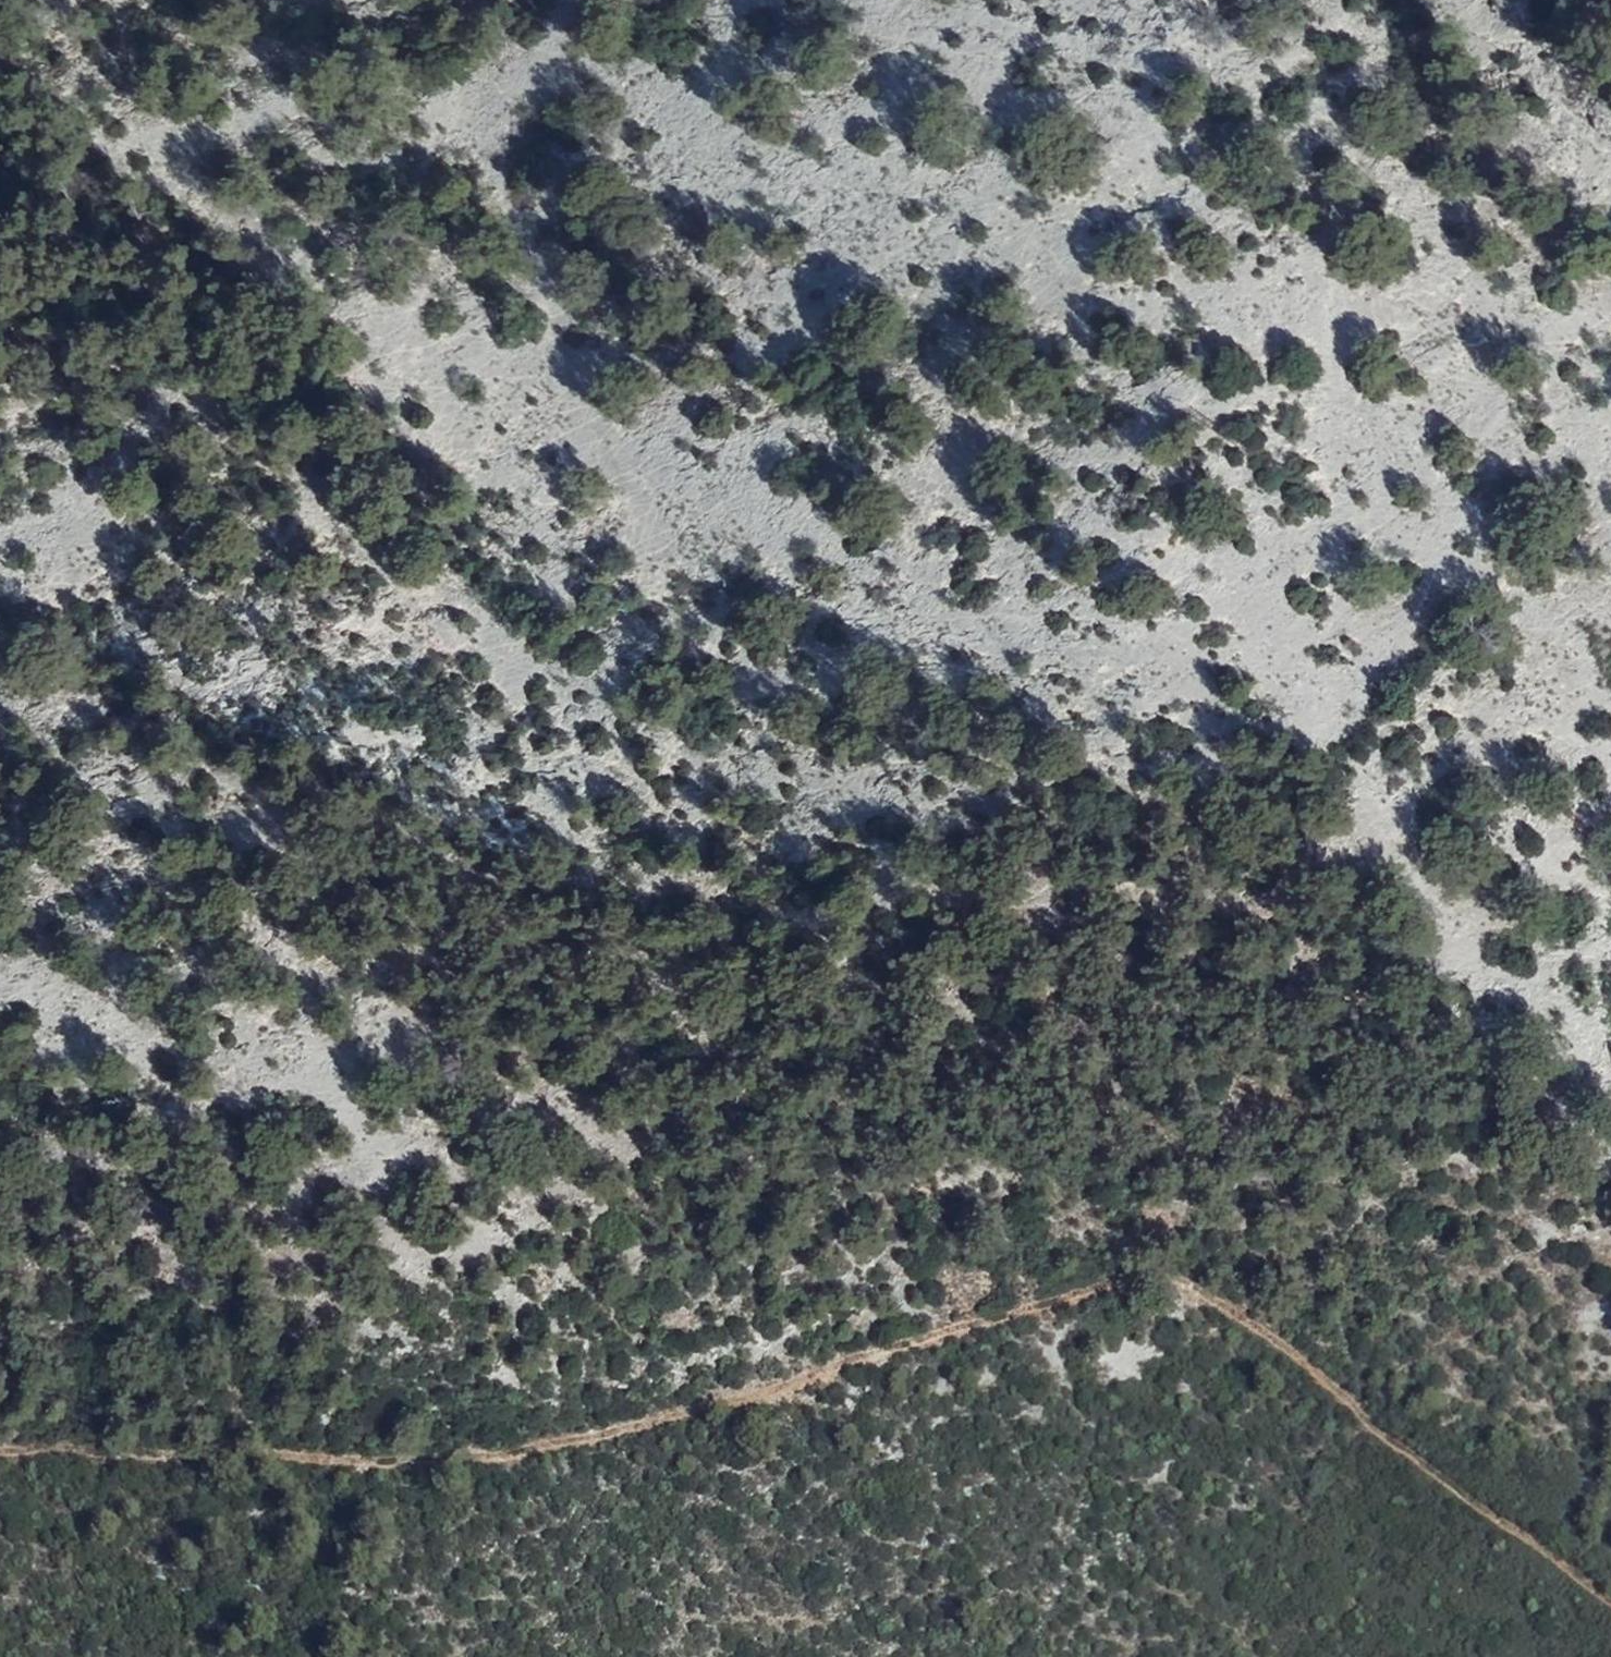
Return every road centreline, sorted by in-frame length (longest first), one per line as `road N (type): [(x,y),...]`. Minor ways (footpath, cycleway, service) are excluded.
road 1 (track): [(1610,1599),(1400,1445),(1239,1314),(1157,1270),(562,1443),(437,1456),(0,1447)]

